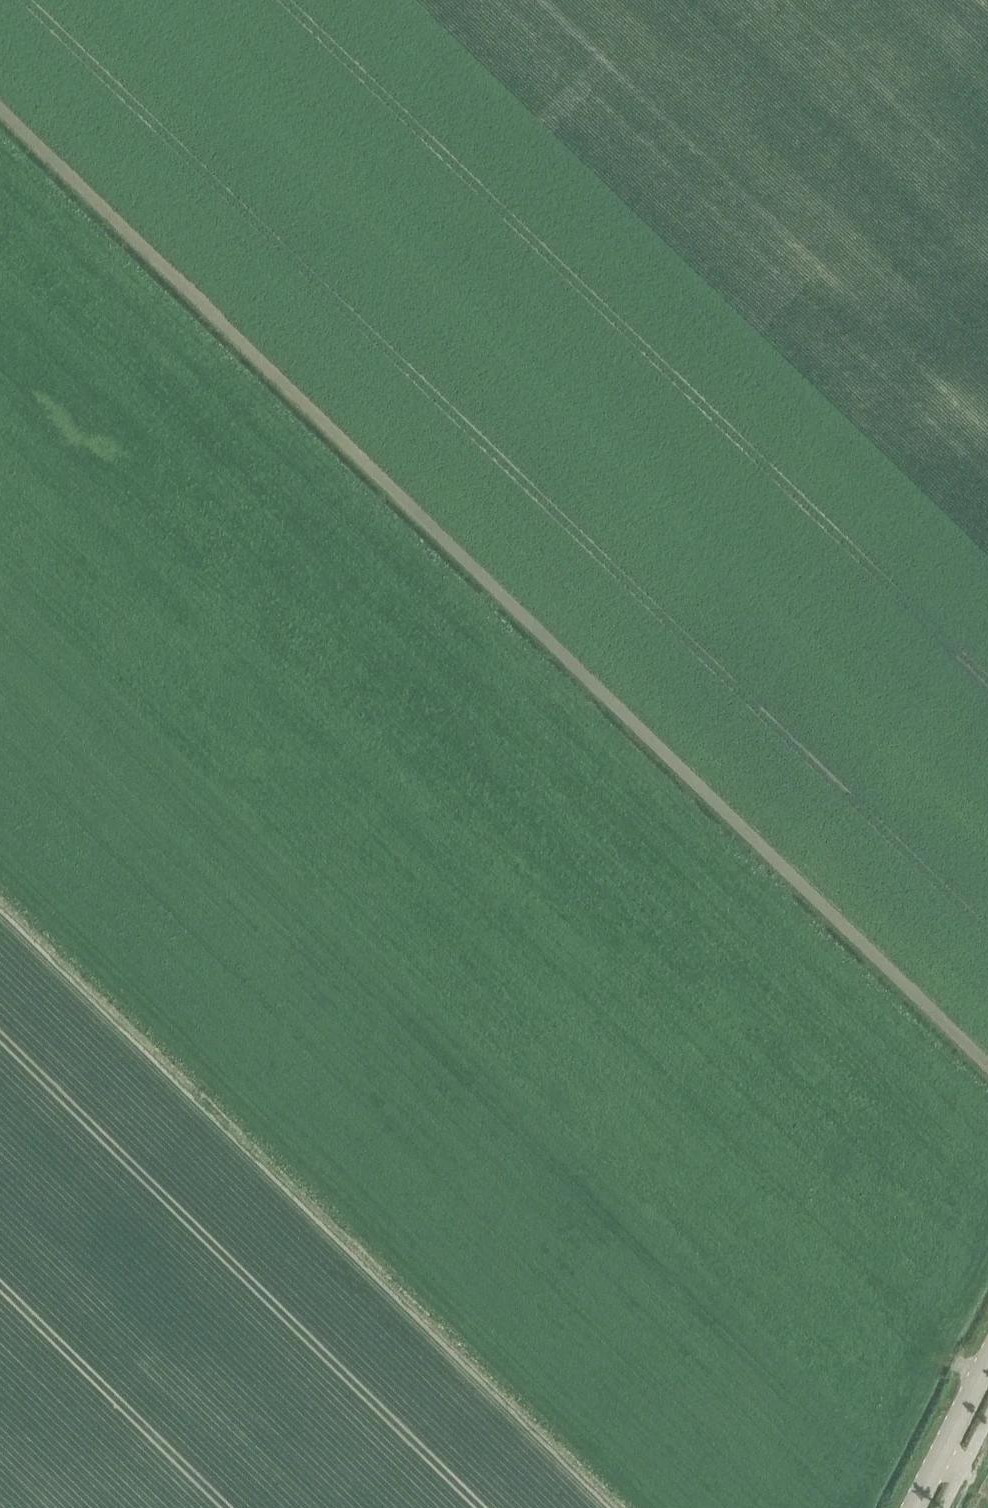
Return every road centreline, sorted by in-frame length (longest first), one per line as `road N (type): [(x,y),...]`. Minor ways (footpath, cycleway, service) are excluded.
road 1 (tertiary): [(912,1507),(987,1358)]

